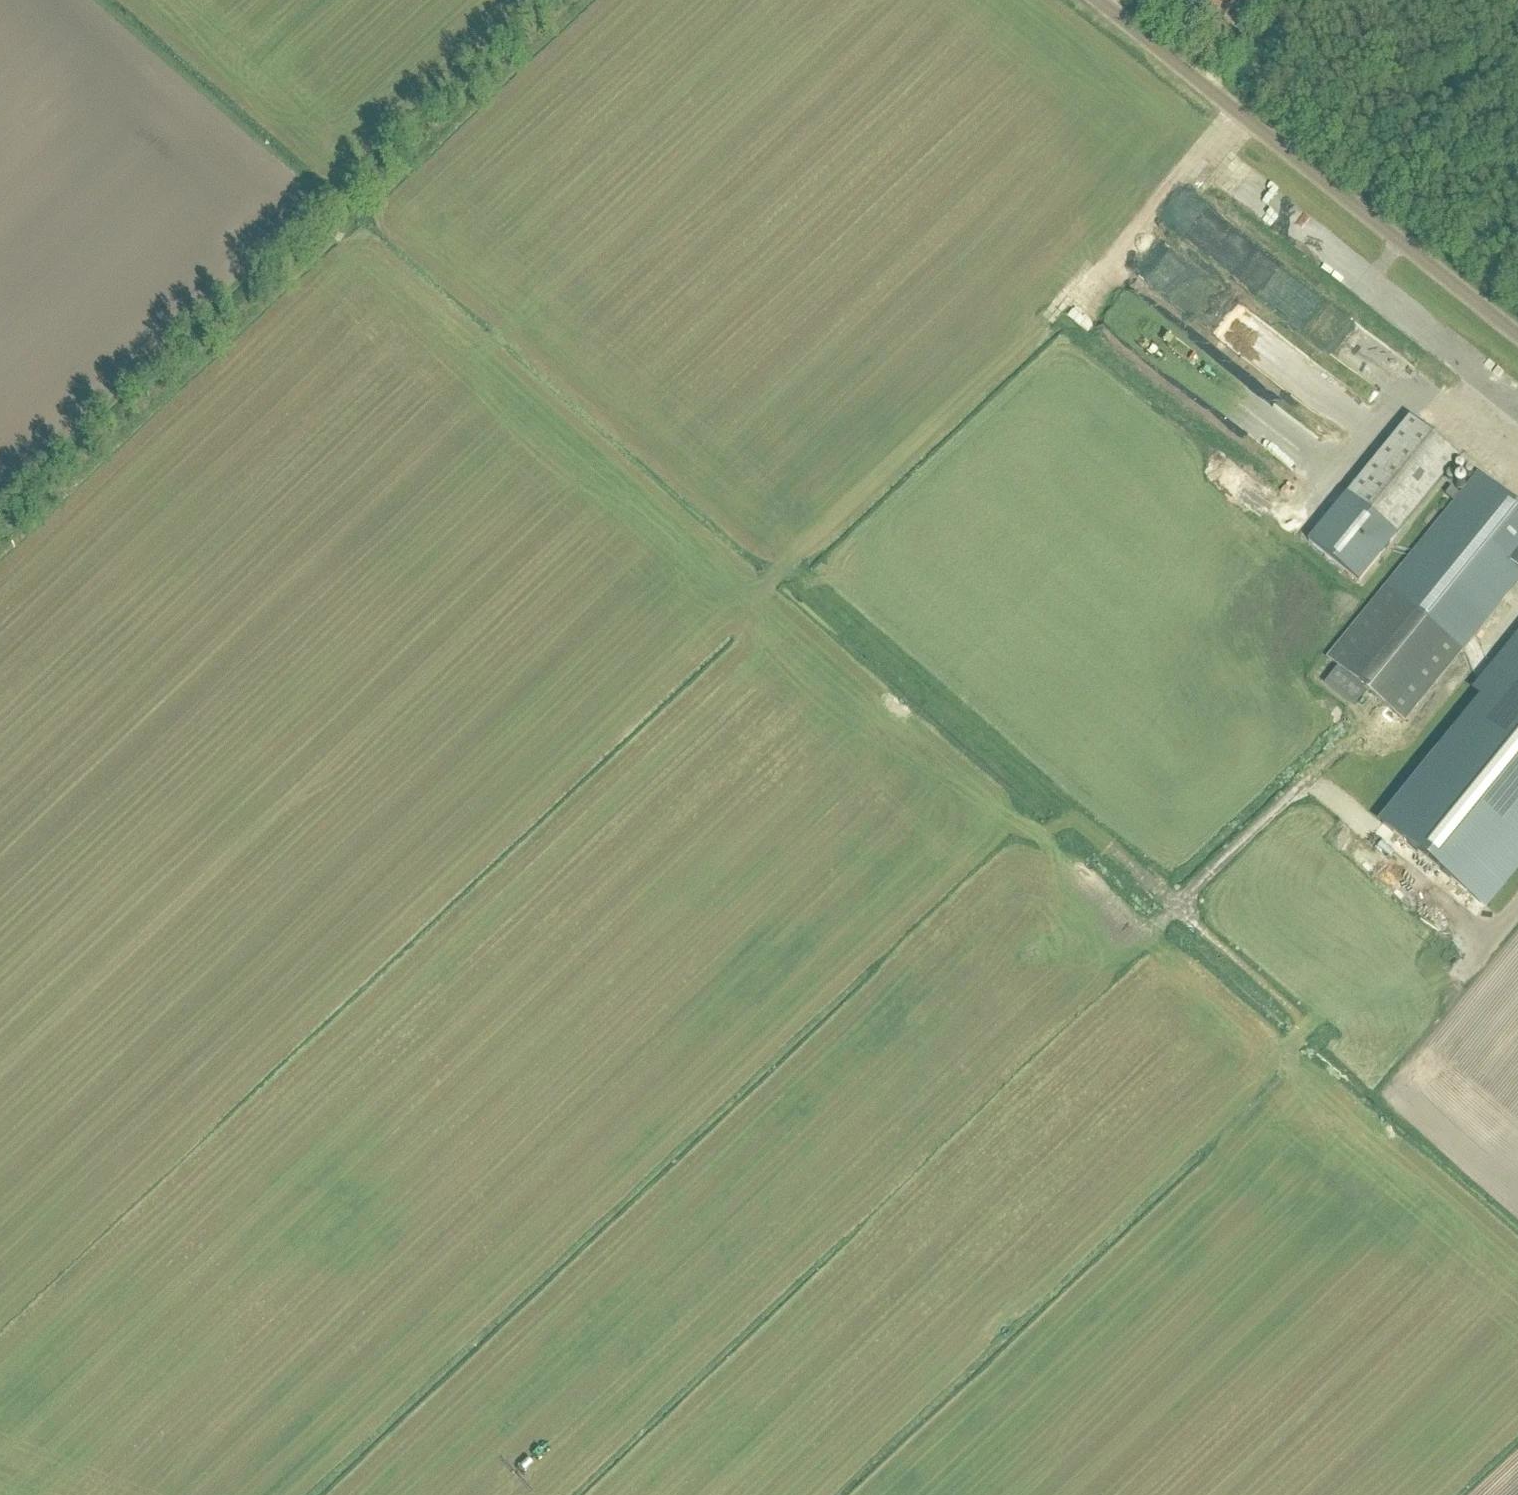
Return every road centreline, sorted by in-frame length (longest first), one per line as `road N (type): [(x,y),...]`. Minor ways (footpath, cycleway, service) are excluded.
road 1 (unclassified): [(1517,337),(1098,0)]
road 2 (track): [(1318,791),(1305,790),(1176,914),(1080,825)]
road 3 (track): [(1176,914),(1307,1028),(1288,1047)]

